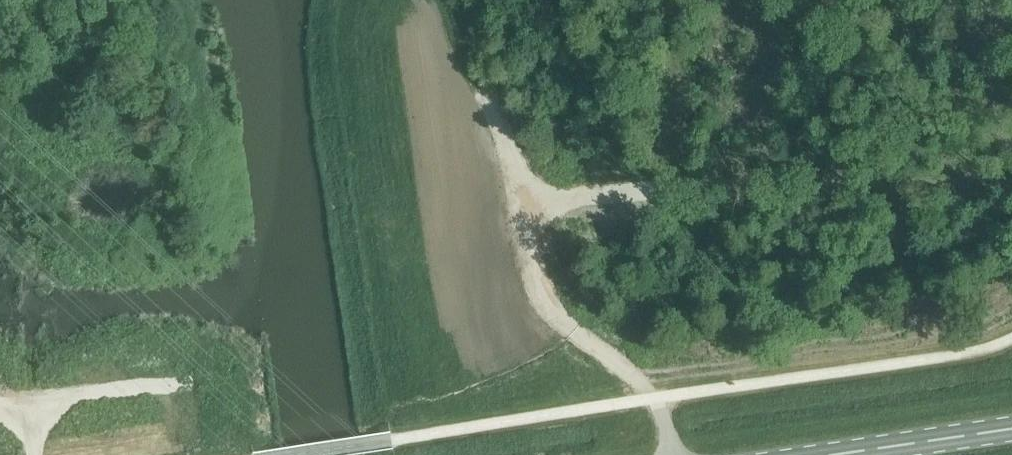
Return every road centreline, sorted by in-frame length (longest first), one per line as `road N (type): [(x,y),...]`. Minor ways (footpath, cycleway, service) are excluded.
road 1 (track): [(516,202),(519,237),(544,302),(633,375),(672,454)]
road 2 (track): [(487,94),(511,148),(516,202),(656,187)]
road 3 (primary): [(835,454),(1011,429)]
road 4 (track): [(430,0),(448,67),(479,107),(494,110)]

